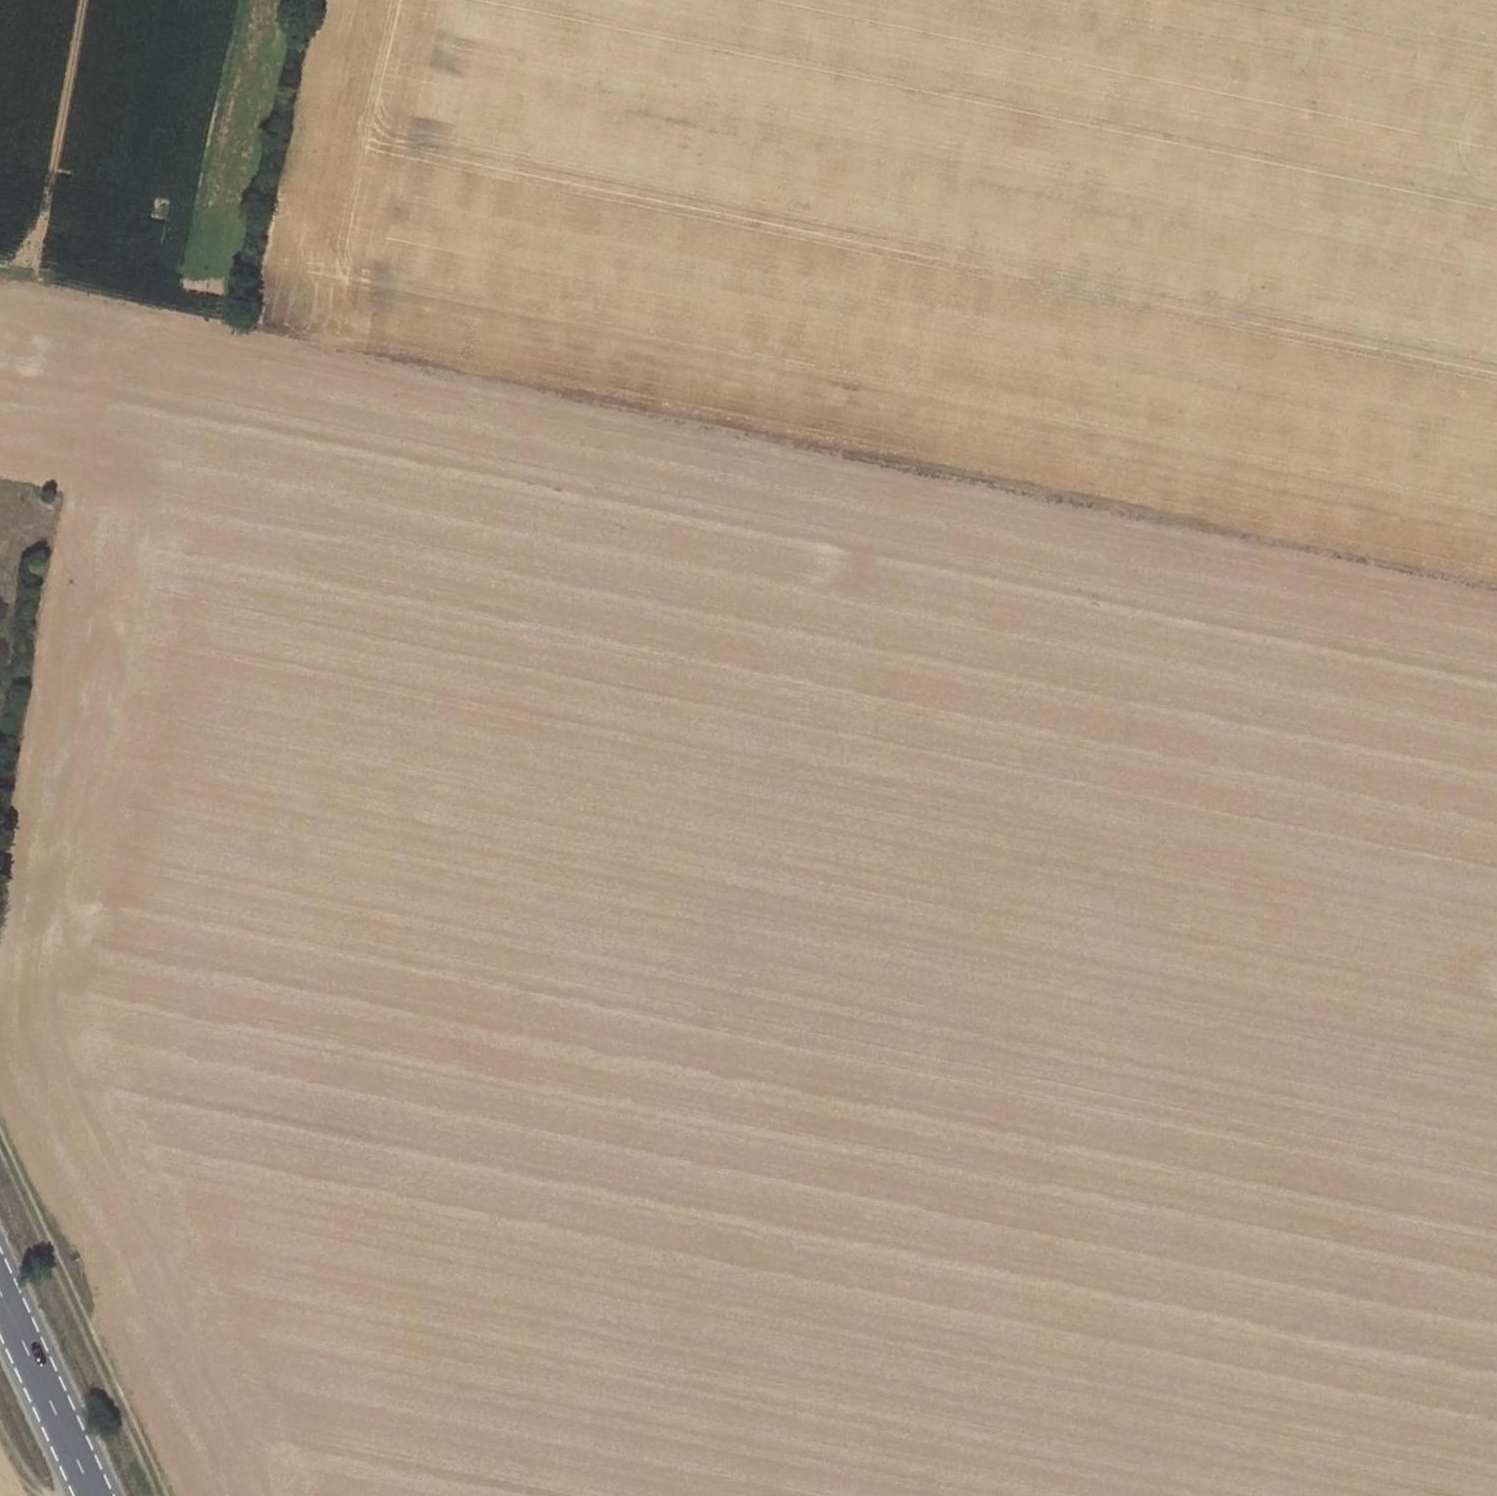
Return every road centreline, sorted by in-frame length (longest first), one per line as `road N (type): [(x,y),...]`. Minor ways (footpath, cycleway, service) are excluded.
road 1 (secondary): [(96,1495),(0,1286)]

